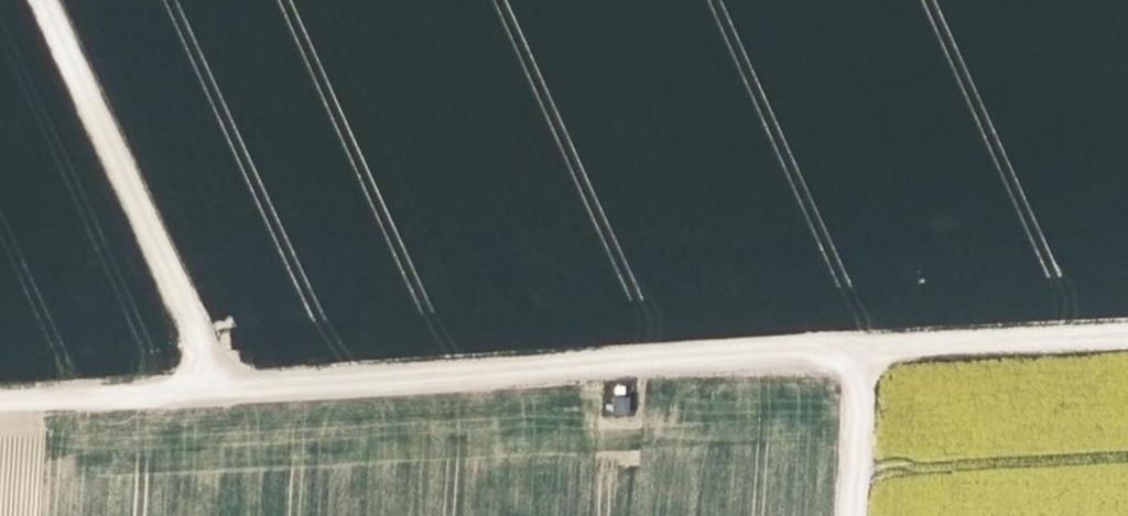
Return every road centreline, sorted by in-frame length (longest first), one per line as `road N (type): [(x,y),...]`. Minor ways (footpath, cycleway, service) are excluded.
road 1 (track): [(0,398),(1127,341)]
road 2 (track): [(41,0),(218,387)]
road 3 (track): [(854,354),(846,515)]

